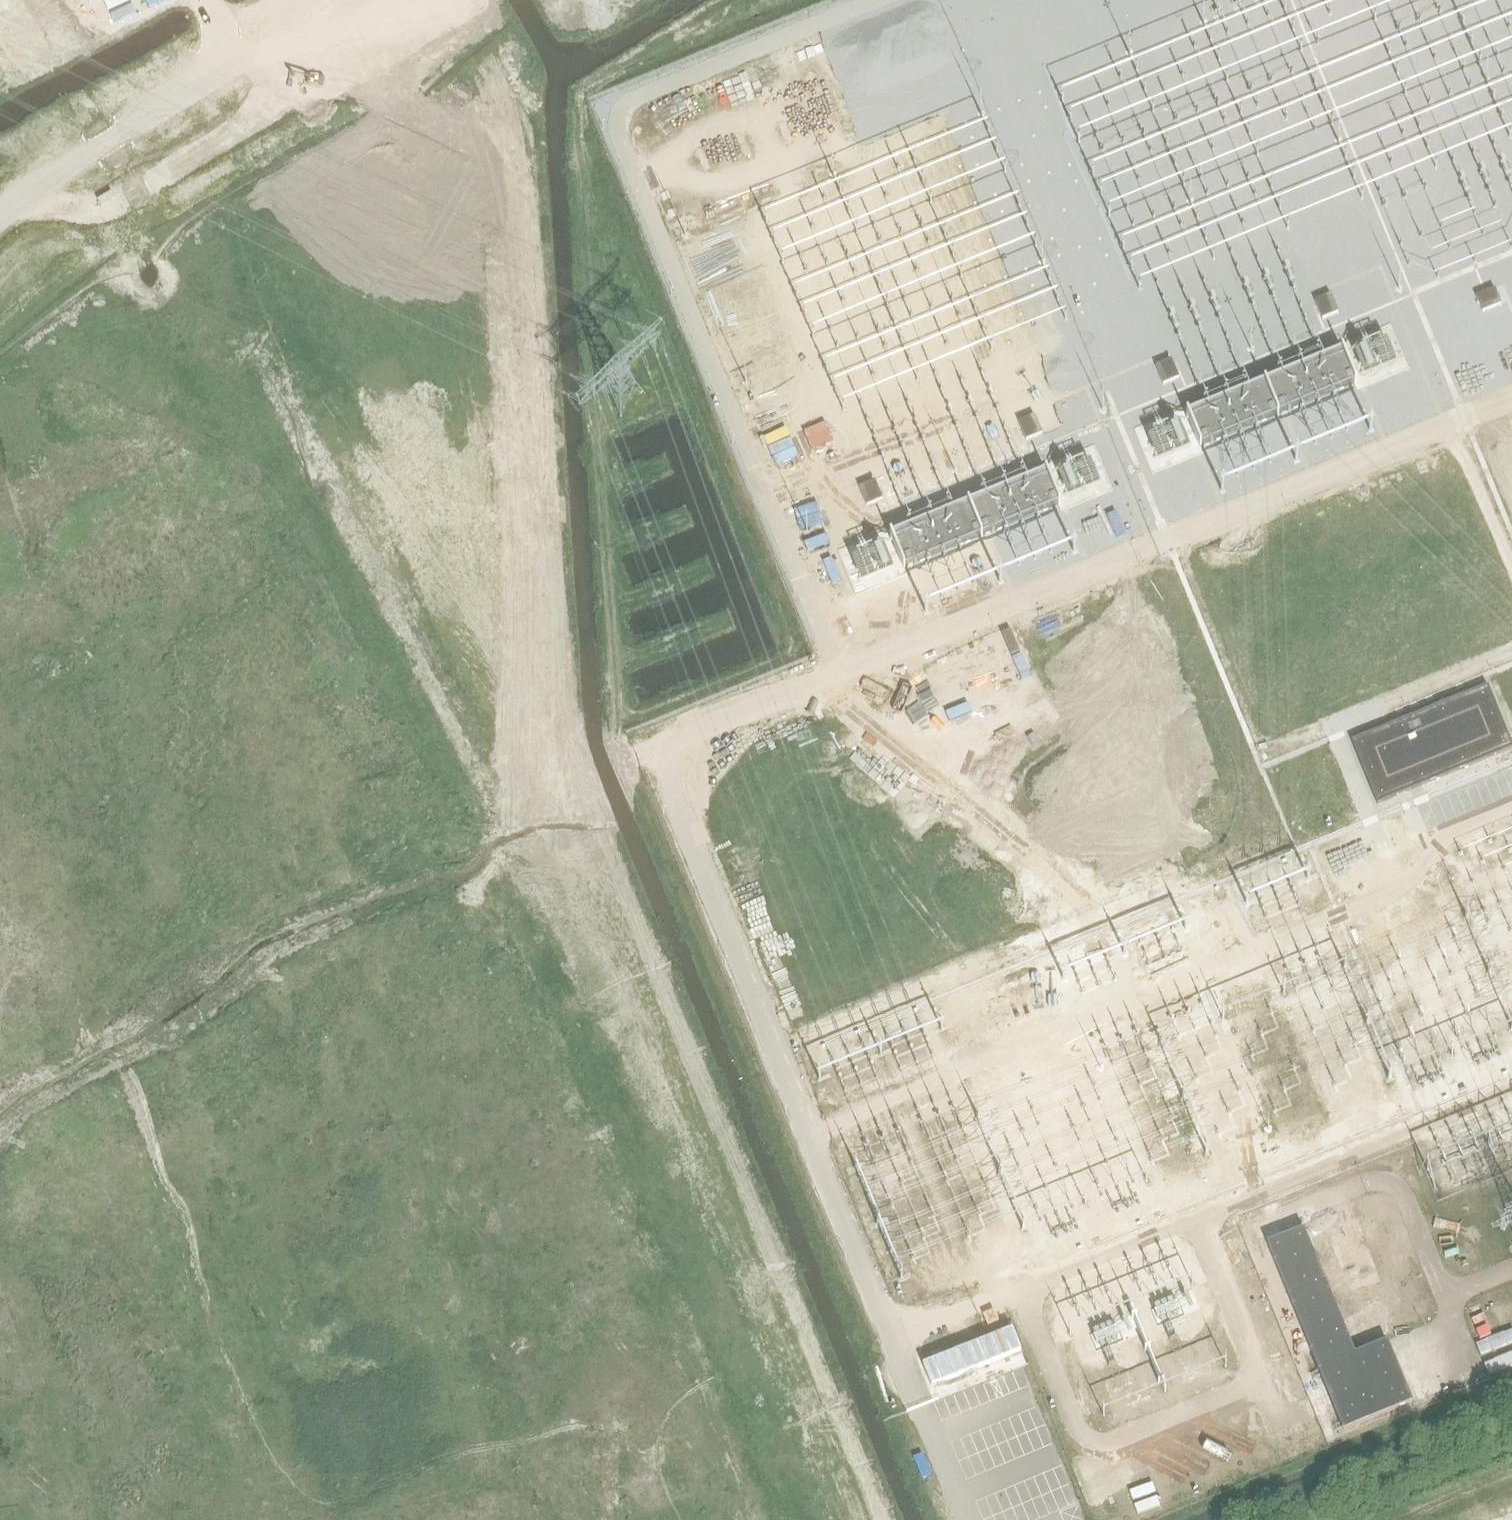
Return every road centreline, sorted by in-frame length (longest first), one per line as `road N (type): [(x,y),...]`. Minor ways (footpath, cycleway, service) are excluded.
road 1 (unclassified): [(0,301),(111,213),(355,81),(420,18)]
road 2 (unclassified): [(420,18),(334,31),(0,265)]

